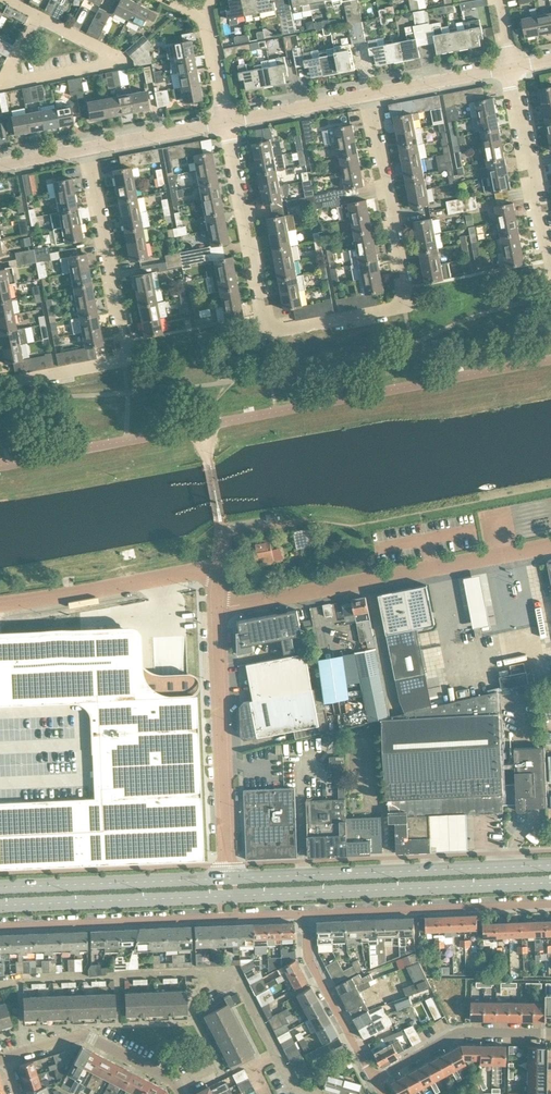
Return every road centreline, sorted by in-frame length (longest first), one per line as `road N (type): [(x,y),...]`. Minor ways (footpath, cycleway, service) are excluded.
road 1 (residential): [(226,124),(267,337),(405,311),(366,97)]
road 2 (secondary): [(0,905),(550,882)]
road 3 (unclassified): [(217,611),(550,547)]
road 4 (residential): [(0,385),(122,360),(87,150)]
road 5 (secondary): [(550,865),(229,878)]
road 6 (residential): [(0,928),(304,913)]
road 7 (unclassified): [(229,878),(217,611)]
road 8 (residential): [(304,913),(550,903)]
road 9 (secondary): [(229,878),(0,887)]
road 10 (unclassified): [(218,570),(0,604)]
road 11 (residential): [(40,14),(105,47),(108,66),(10,83),(9,74)]
road 12 (residential): [(550,262),(511,69)]
road 13 (residential): [(5,1059),(85,1035),(177,1087)]
road 14 (residential): [(374,1080),(459,1032),(550,1033)]
road 15 (residential): [(304,913),(306,954),(374,1080)]
road 16 (residential): [(366,97),(511,69)]
road 17 (residential): [(226,124),(366,97)]
road 18 (residential): [(87,150),(226,124)]

